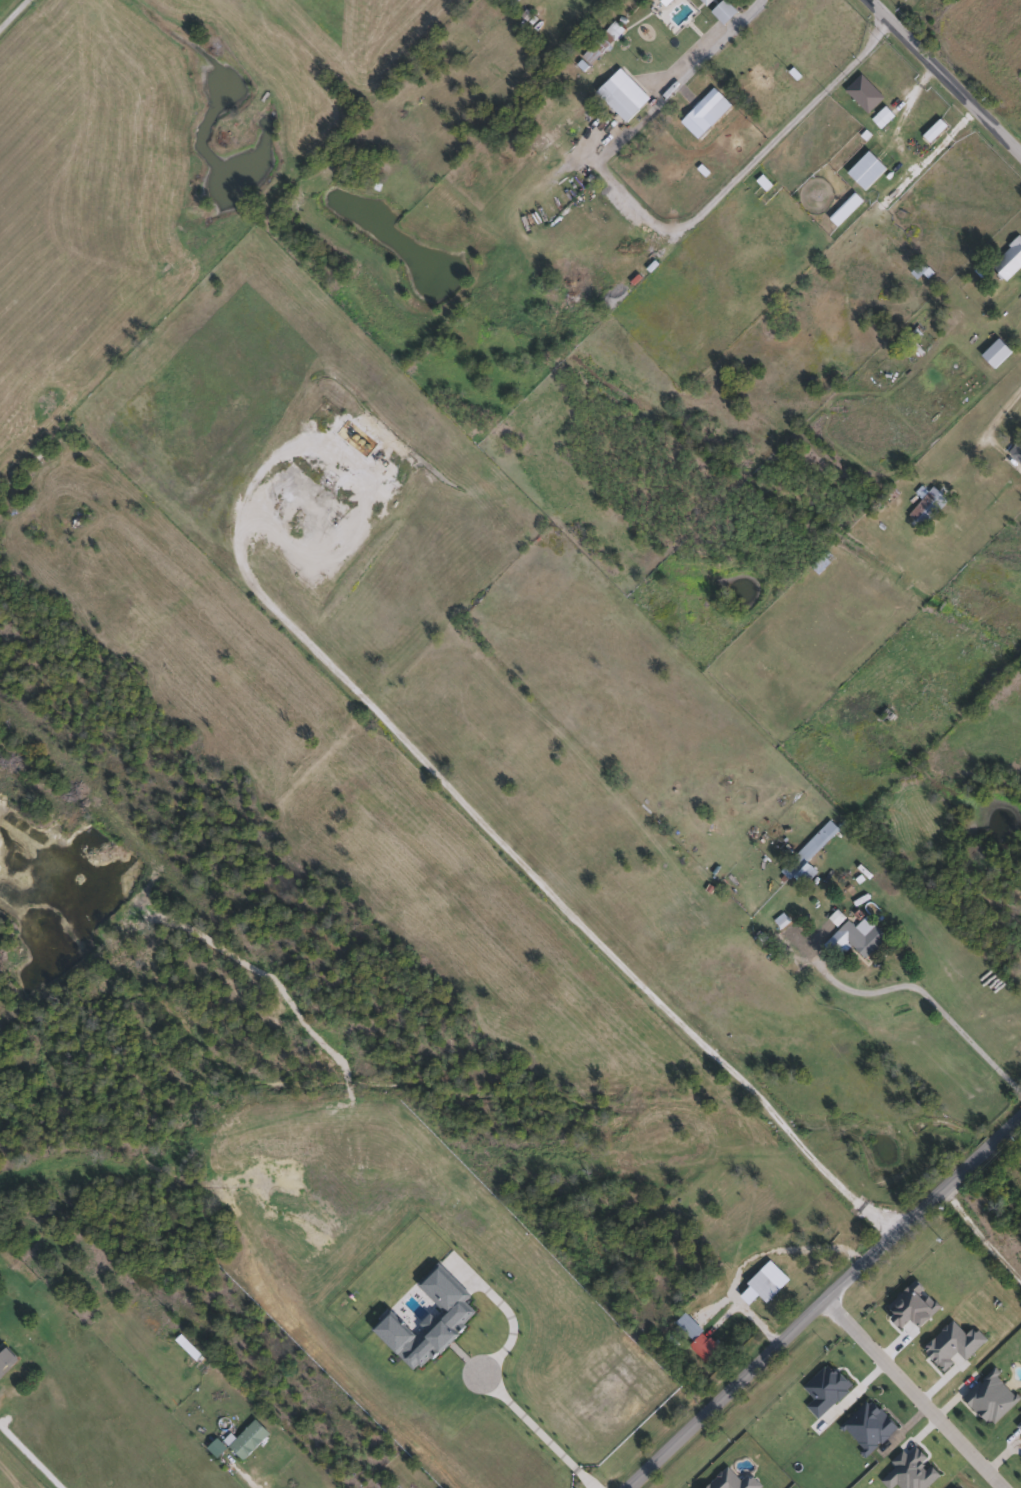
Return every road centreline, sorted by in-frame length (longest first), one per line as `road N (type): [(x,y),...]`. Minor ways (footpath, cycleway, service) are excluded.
road 1 (residential): [(1020,1124),(636,1487)]
road 2 (residential): [(1004,1487),(828,1304)]
road 3 (tertiary): [(1020,145),(877,0)]

